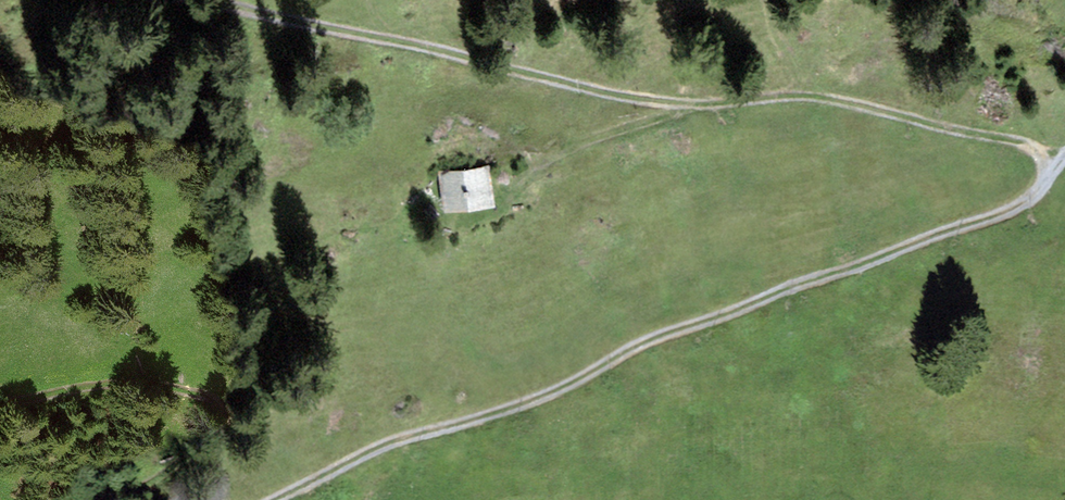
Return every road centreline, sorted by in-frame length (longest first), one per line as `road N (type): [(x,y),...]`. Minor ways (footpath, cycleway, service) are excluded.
road 1 (track): [(1055,176),(1025,147),(806,90),(662,100),(197,0)]
road 2 (track): [(265,499),(353,453),(586,378),(699,321),(1037,195),(1064,165)]

